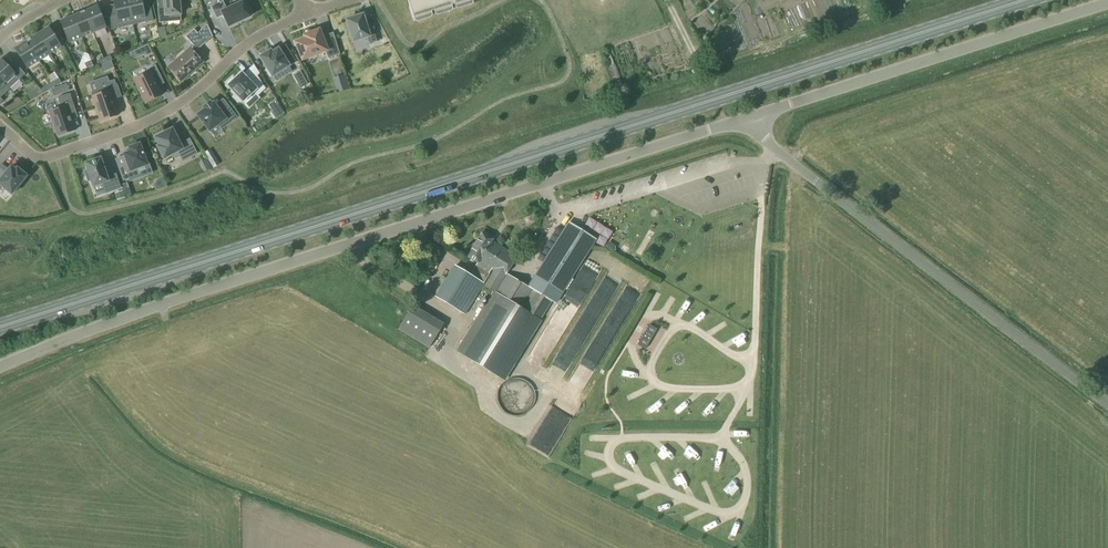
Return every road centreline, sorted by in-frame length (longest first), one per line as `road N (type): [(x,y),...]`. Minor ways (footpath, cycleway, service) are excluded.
road 1 (primary): [(0,328),(1027,0)]
road 2 (unclassified): [(0,370),(153,307),(748,117)]
road 3 (unclassified): [(1107,405),(774,149),(748,117)]
road 4 (unclassified): [(748,117),(1107,2)]
road 5 (residential): [(0,127),(29,155),(56,157),(184,101),(237,52),(308,14)]

